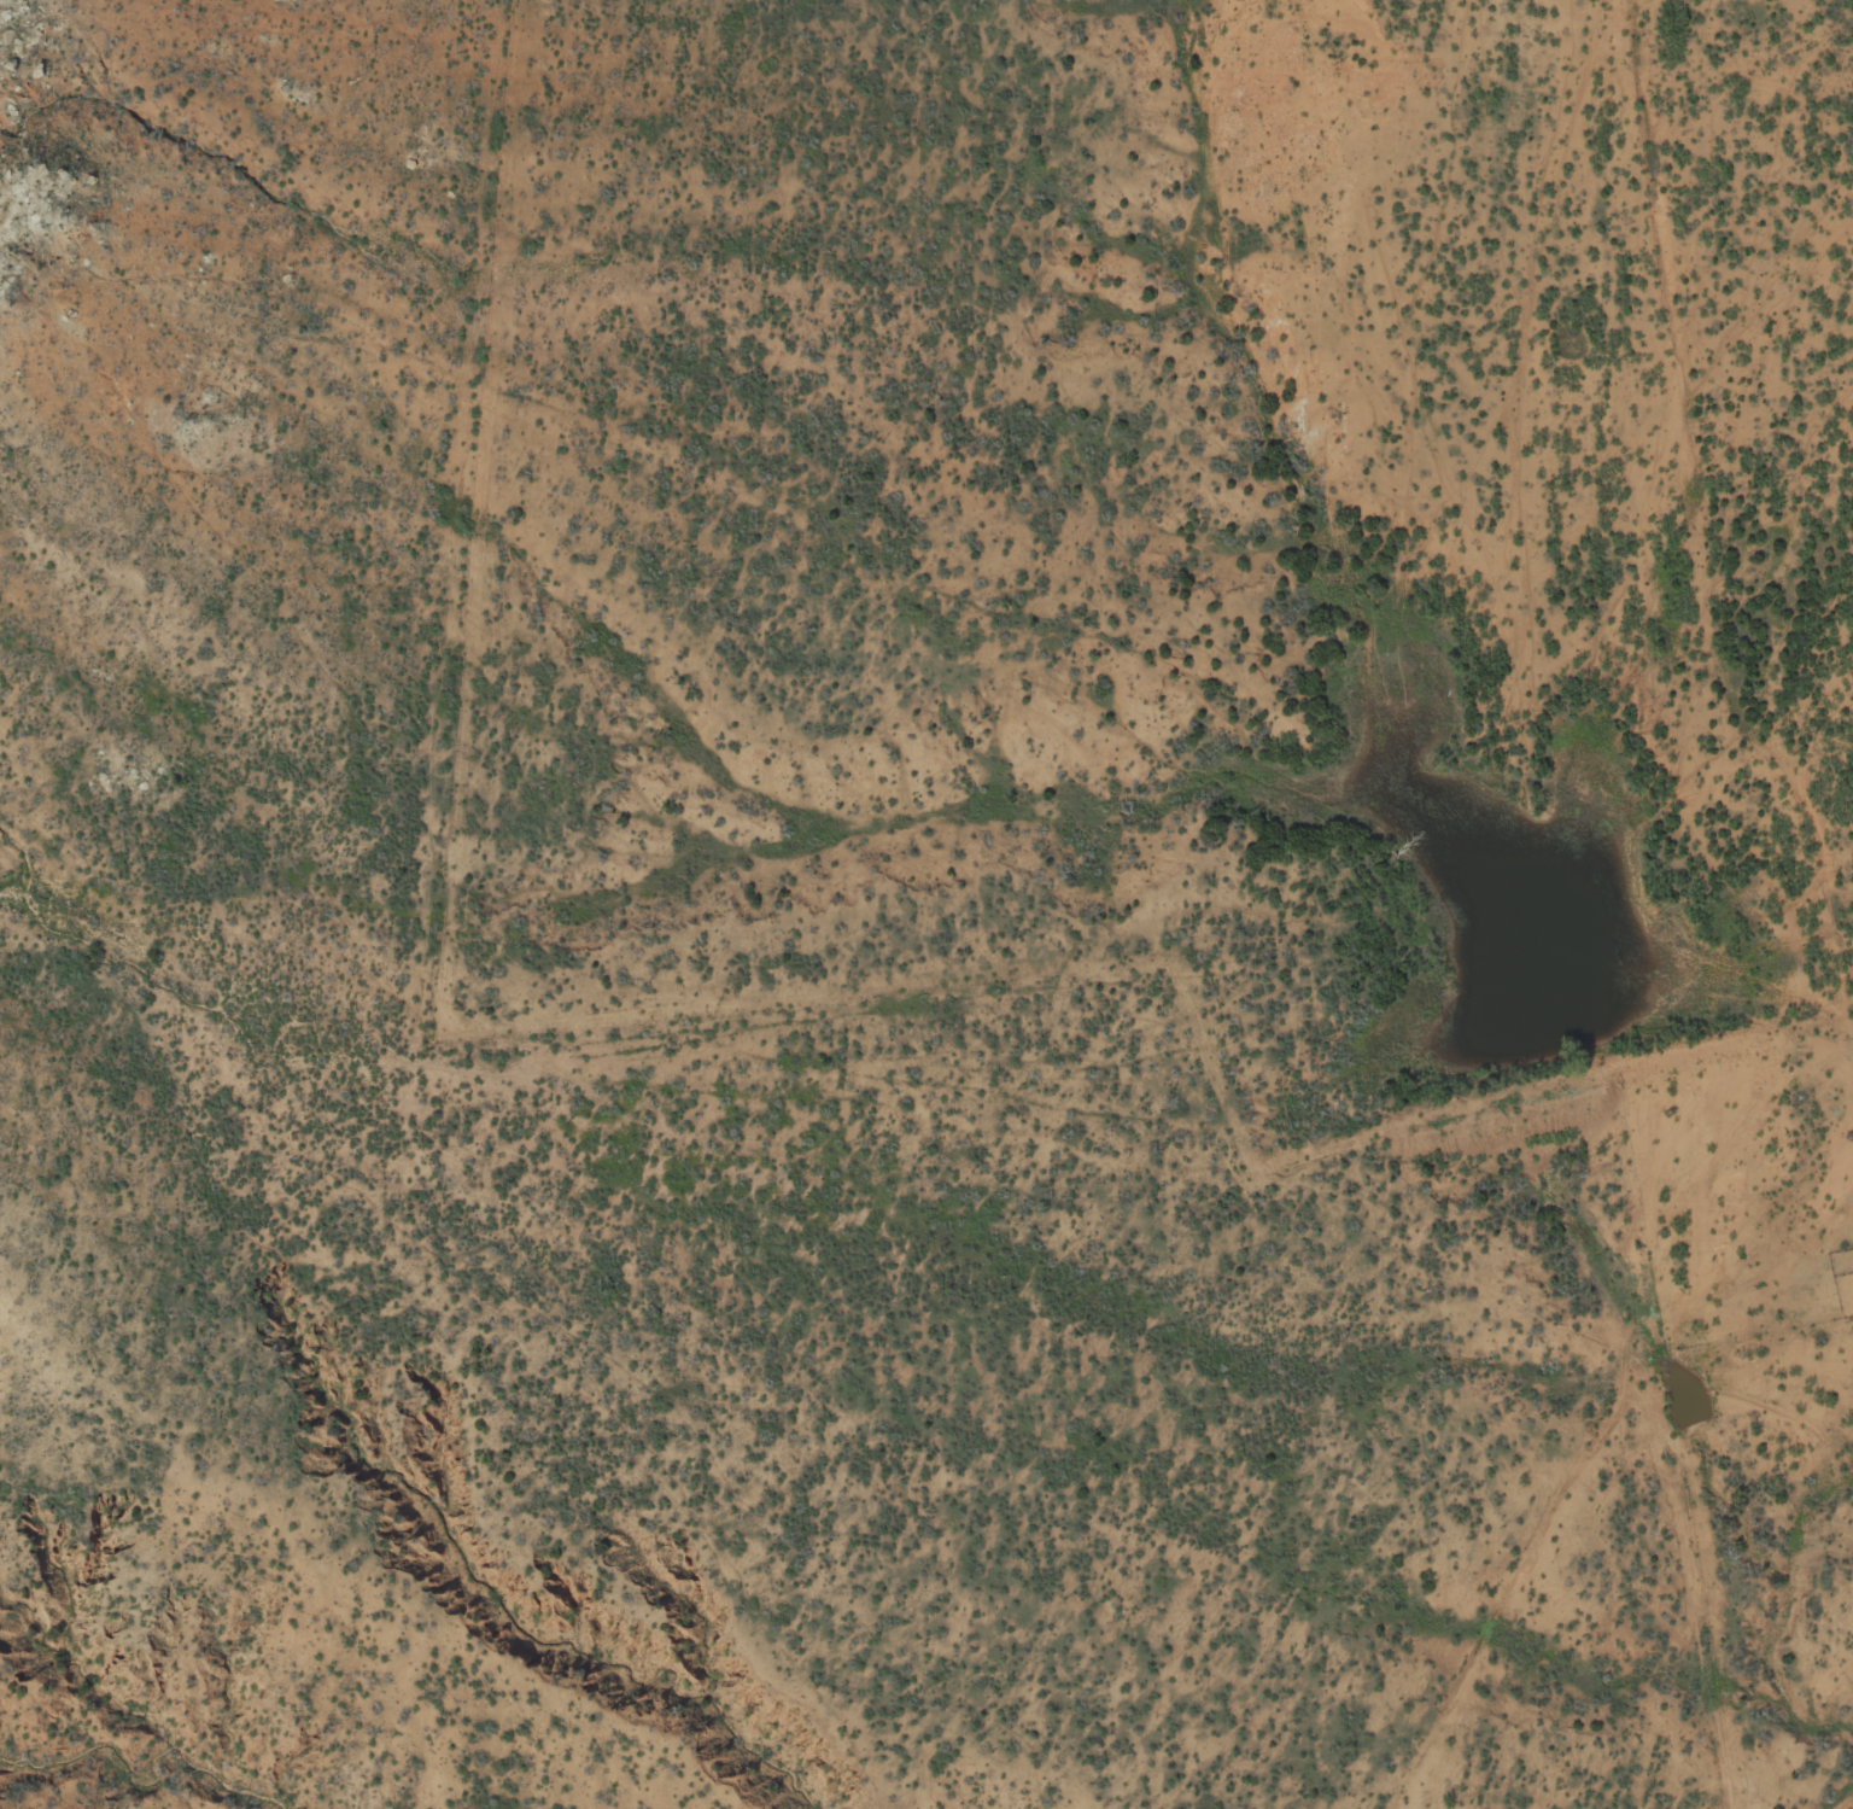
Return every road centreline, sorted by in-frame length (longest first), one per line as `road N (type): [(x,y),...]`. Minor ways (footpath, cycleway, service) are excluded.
road 1 (residential): [(1852,1209),(1764,1004),(1720,961),(1664,759),(1577,157),(1608,113),(1584,0)]
road 2 (residential): [(1608,113),(1802,232),(1852,222)]

